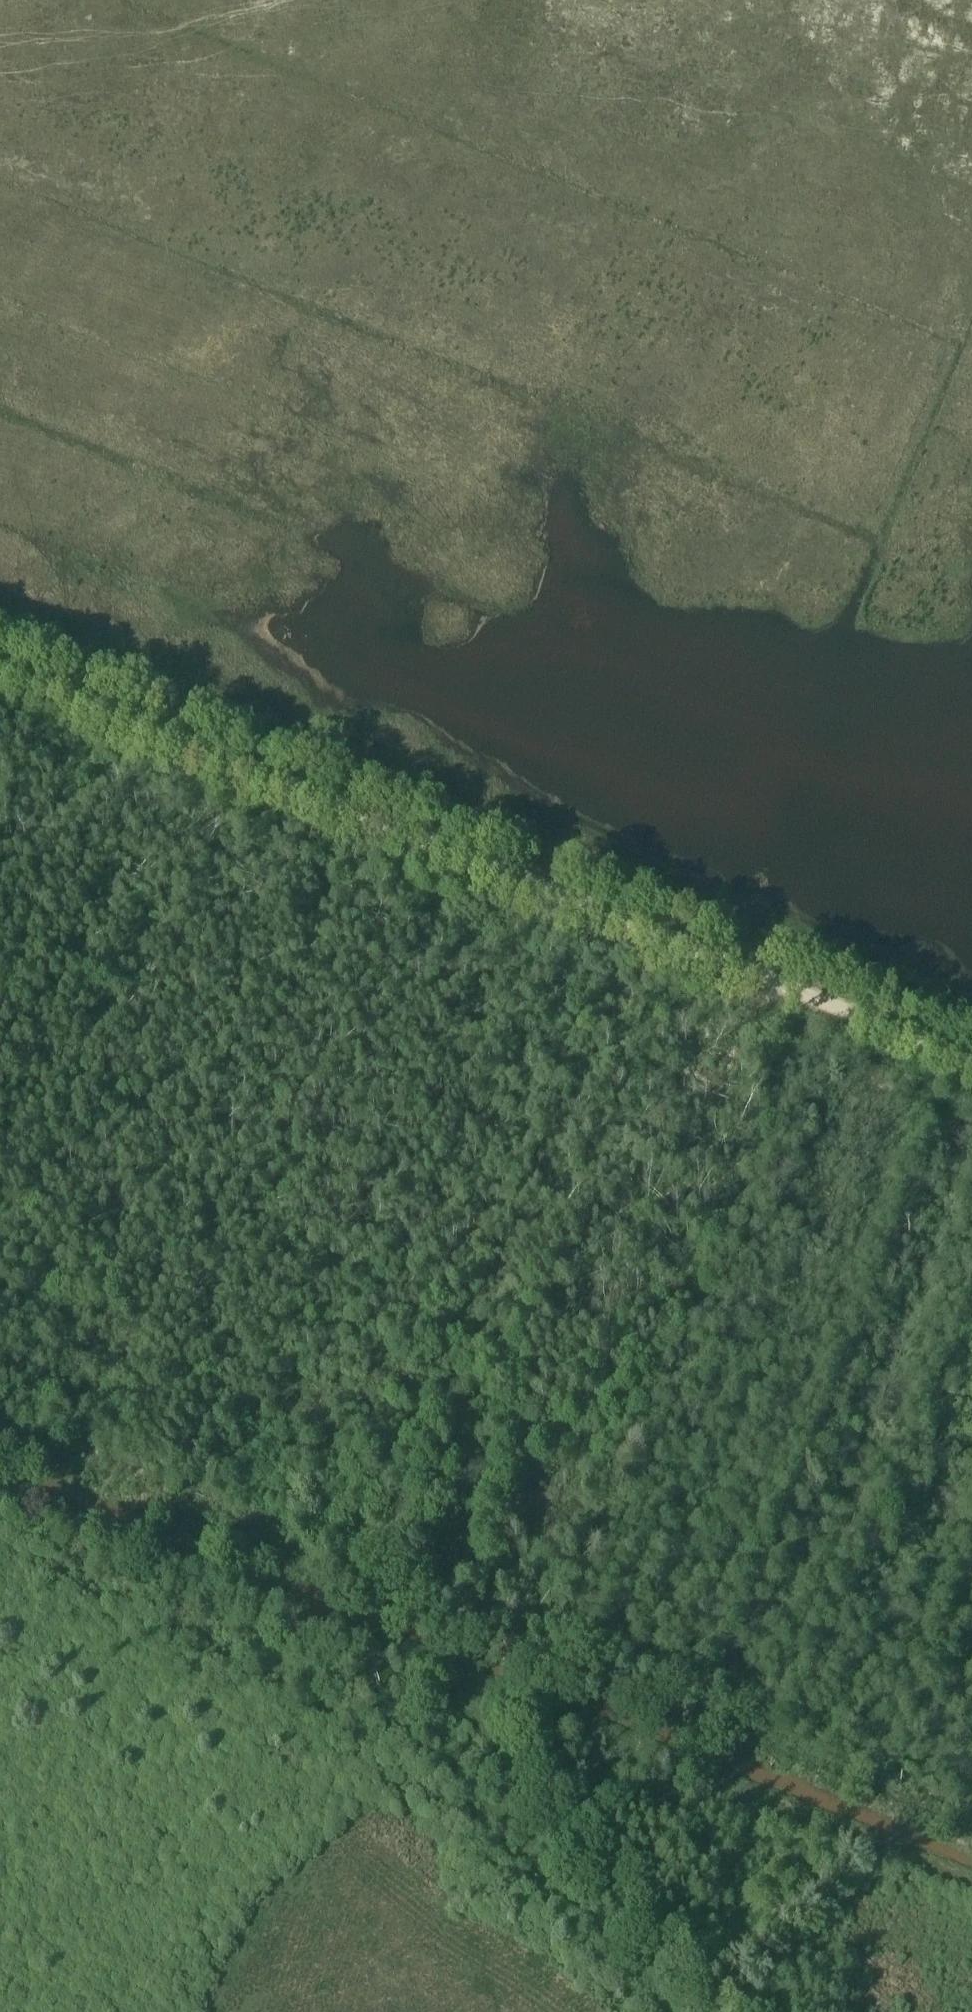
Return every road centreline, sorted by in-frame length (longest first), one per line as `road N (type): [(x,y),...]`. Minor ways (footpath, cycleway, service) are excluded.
road 1 (track): [(0,671),(971,1065)]

